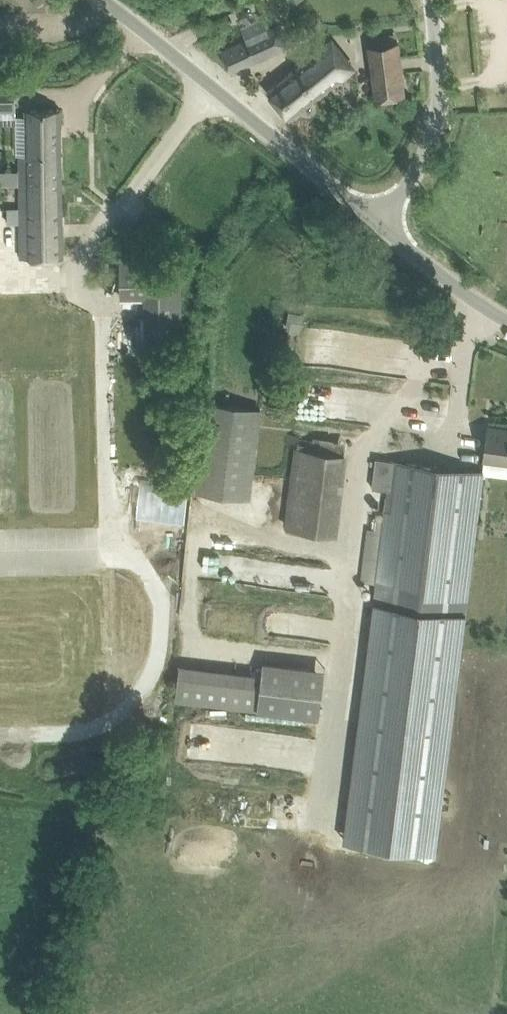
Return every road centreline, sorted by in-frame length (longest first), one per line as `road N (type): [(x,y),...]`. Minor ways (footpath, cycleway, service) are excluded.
road 1 (unclassified): [(387,229),(90,0)]
road 2 (unclassified): [(387,229),(435,128),(430,0)]
road 3 (unclassified): [(506,314),(387,229)]

